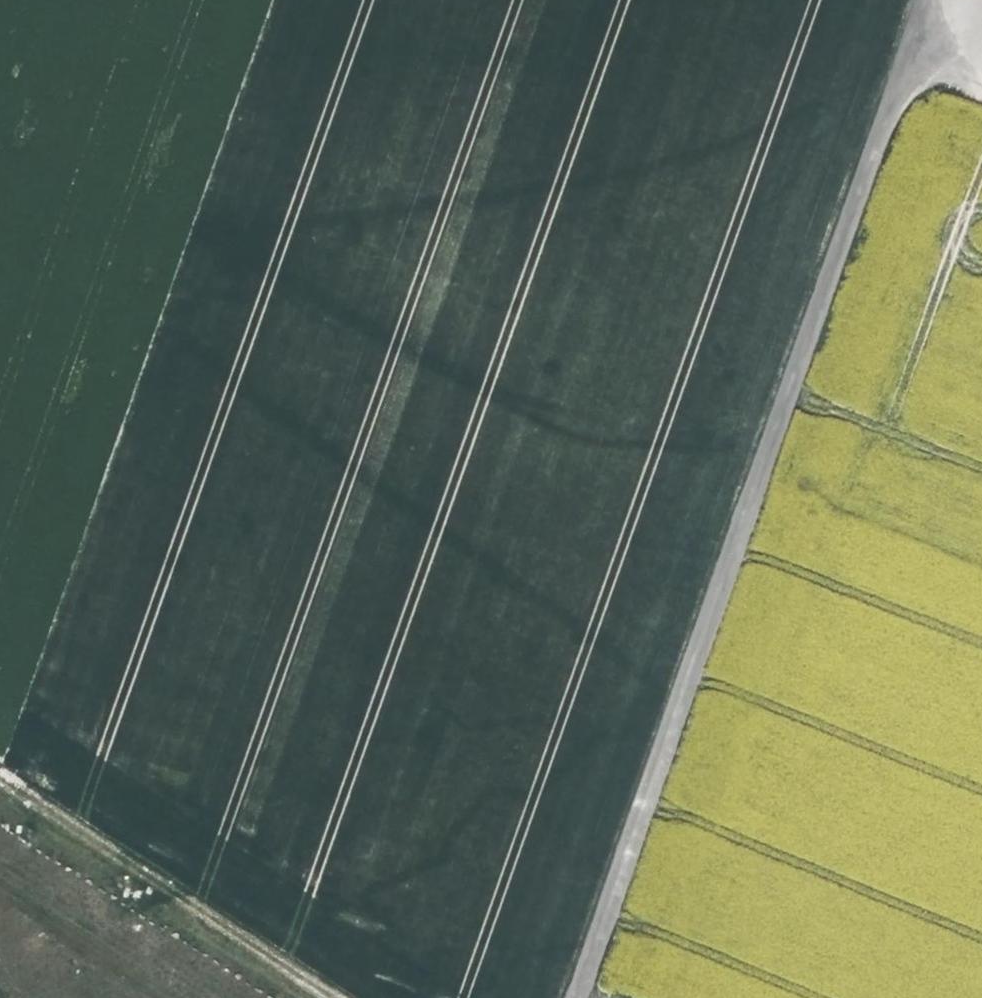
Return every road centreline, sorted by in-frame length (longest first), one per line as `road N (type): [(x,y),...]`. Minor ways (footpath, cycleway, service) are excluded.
road 1 (track): [(576,997),(904,63)]
road 2 (track): [(0,769),(351,997)]

